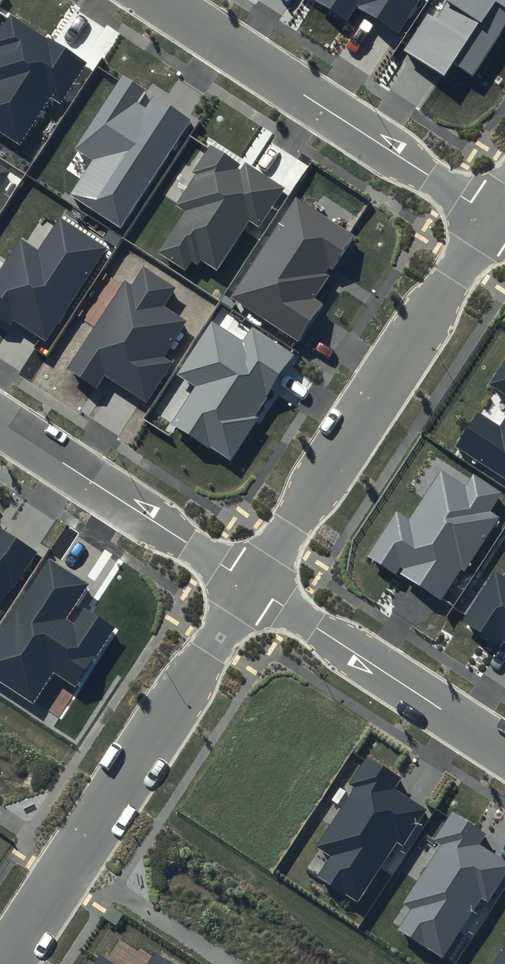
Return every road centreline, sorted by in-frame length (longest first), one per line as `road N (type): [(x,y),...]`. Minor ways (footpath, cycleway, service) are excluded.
road 1 (residential): [(7,963),(253,586)]
road 2 (residential): [(253,586),(489,217)]
road 3 (residential): [(489,217),(160,0)]
road 4 (residential): [(0,418),(253,586)]
road 5 (residential): [(253,586),(504,750)]

